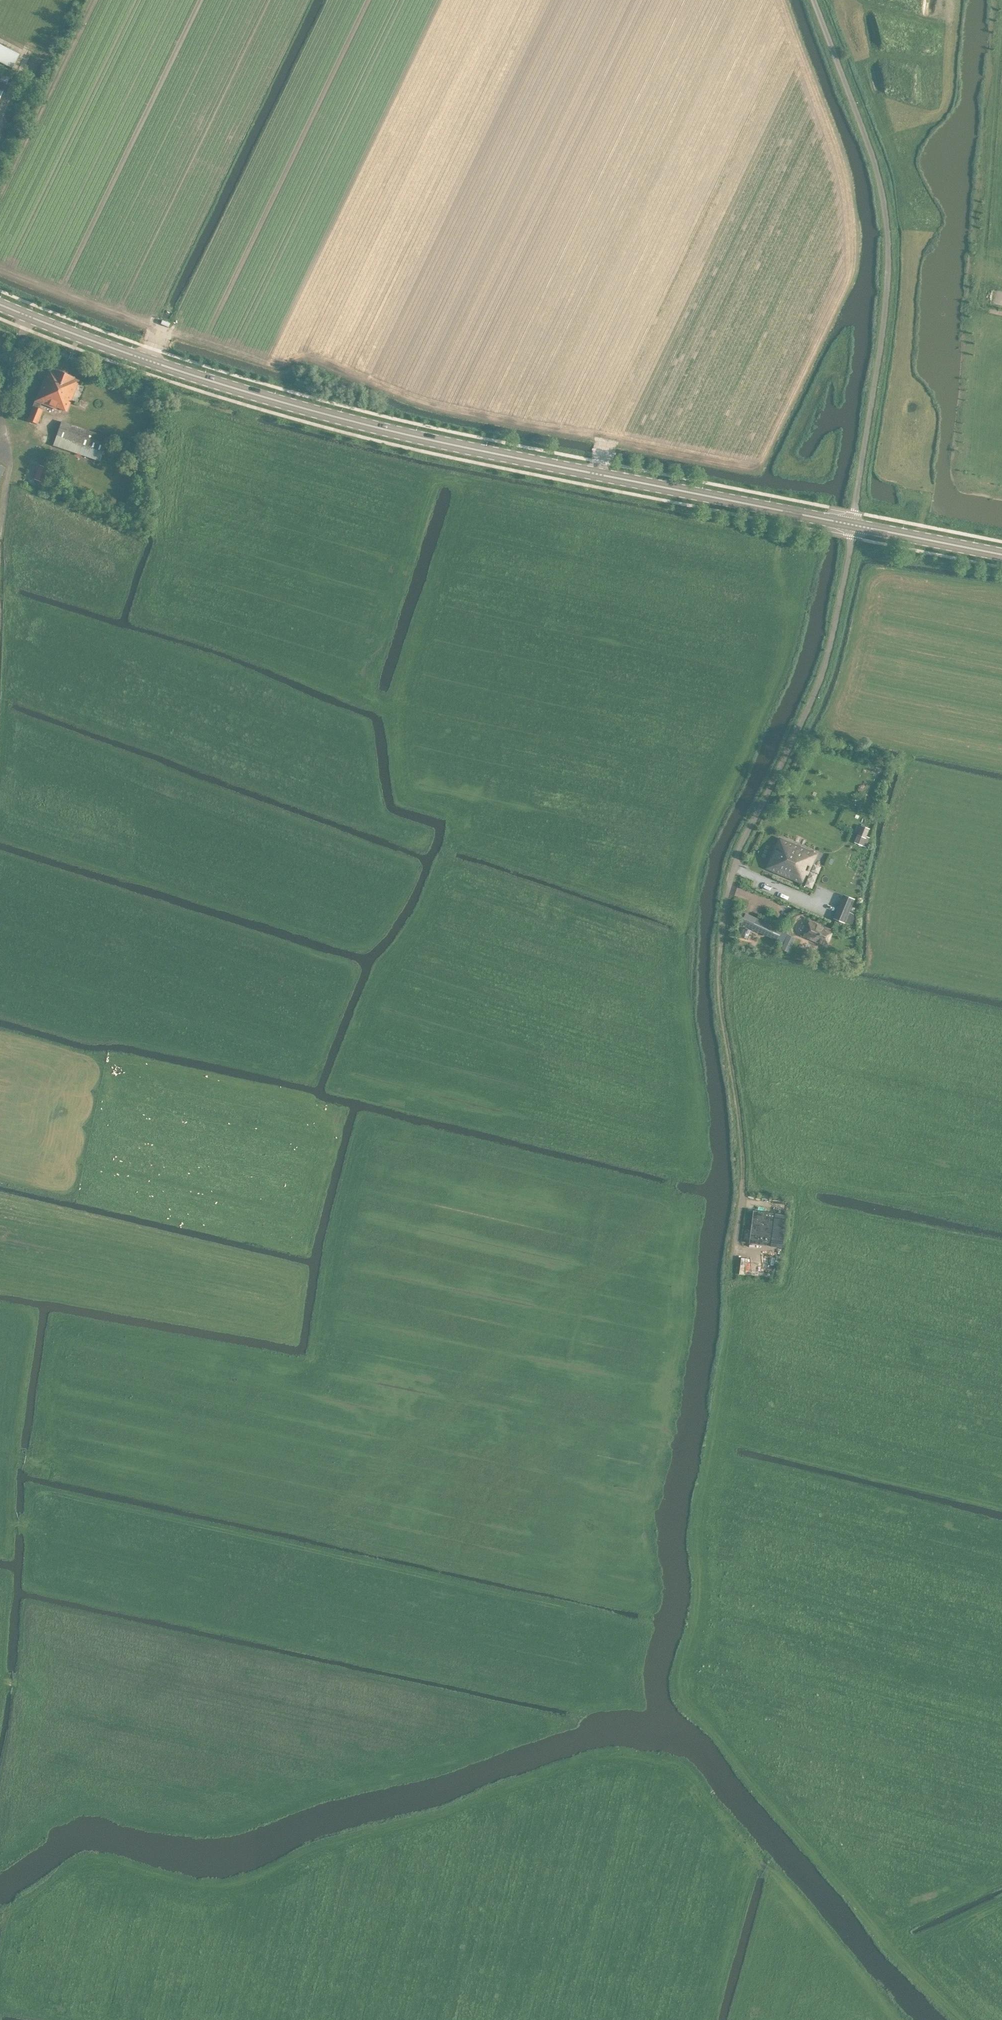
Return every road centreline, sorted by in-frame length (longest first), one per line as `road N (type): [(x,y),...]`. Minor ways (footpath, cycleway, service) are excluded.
road 1 (tertiary): [(1001,553),(397,432),(175,369),(0,303)]

